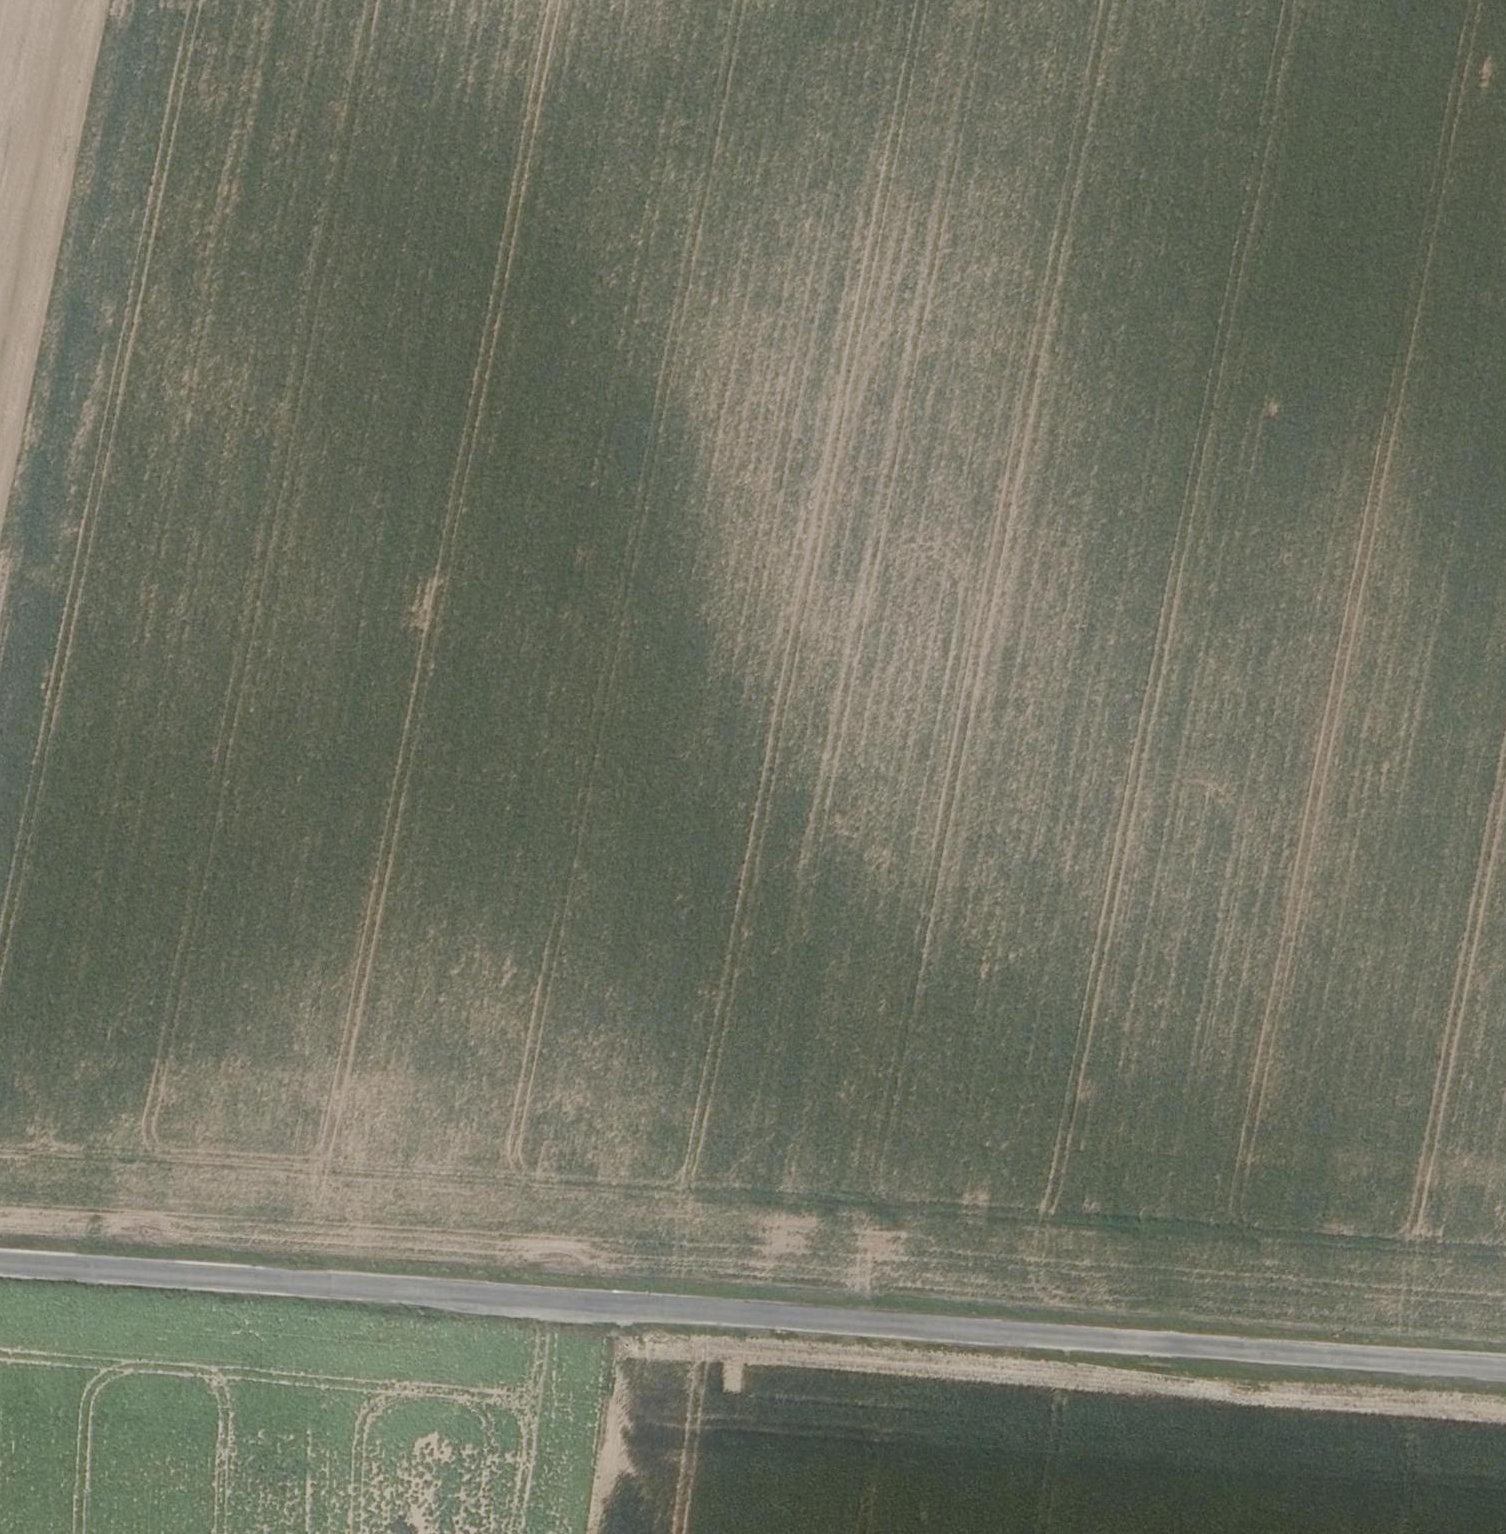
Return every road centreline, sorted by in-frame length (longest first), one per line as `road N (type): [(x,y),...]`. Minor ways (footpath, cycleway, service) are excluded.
road 1 (unclassified): [(0,1271),(1505,1373)]

